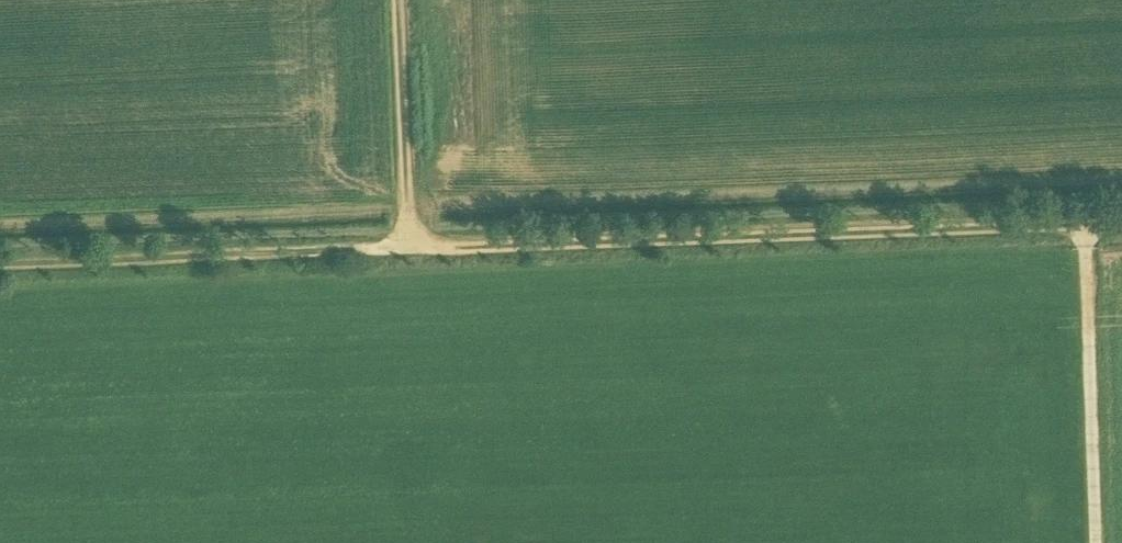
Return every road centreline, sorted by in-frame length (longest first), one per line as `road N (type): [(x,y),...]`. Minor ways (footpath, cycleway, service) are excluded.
road 1 (track): [(1121,223),(0,262)]
road 2 (track): [(1086,225),(1096,542)]
road 3 (track): [(409,249),(398,0)]

